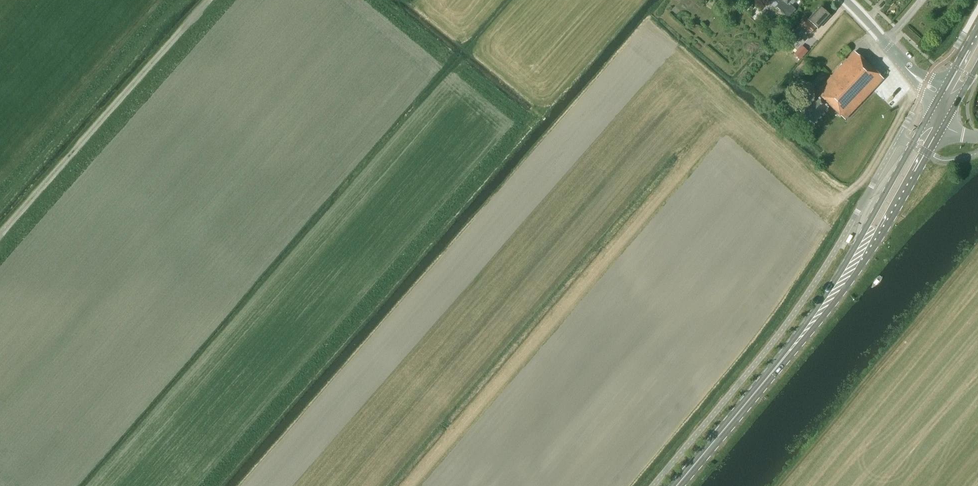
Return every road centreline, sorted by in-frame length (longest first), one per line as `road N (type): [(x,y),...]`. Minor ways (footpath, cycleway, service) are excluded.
road 1 (primary): [(677,485),(836,286),(940,111)]
road 2 (tertiary): [(940,111),(846,0)]

